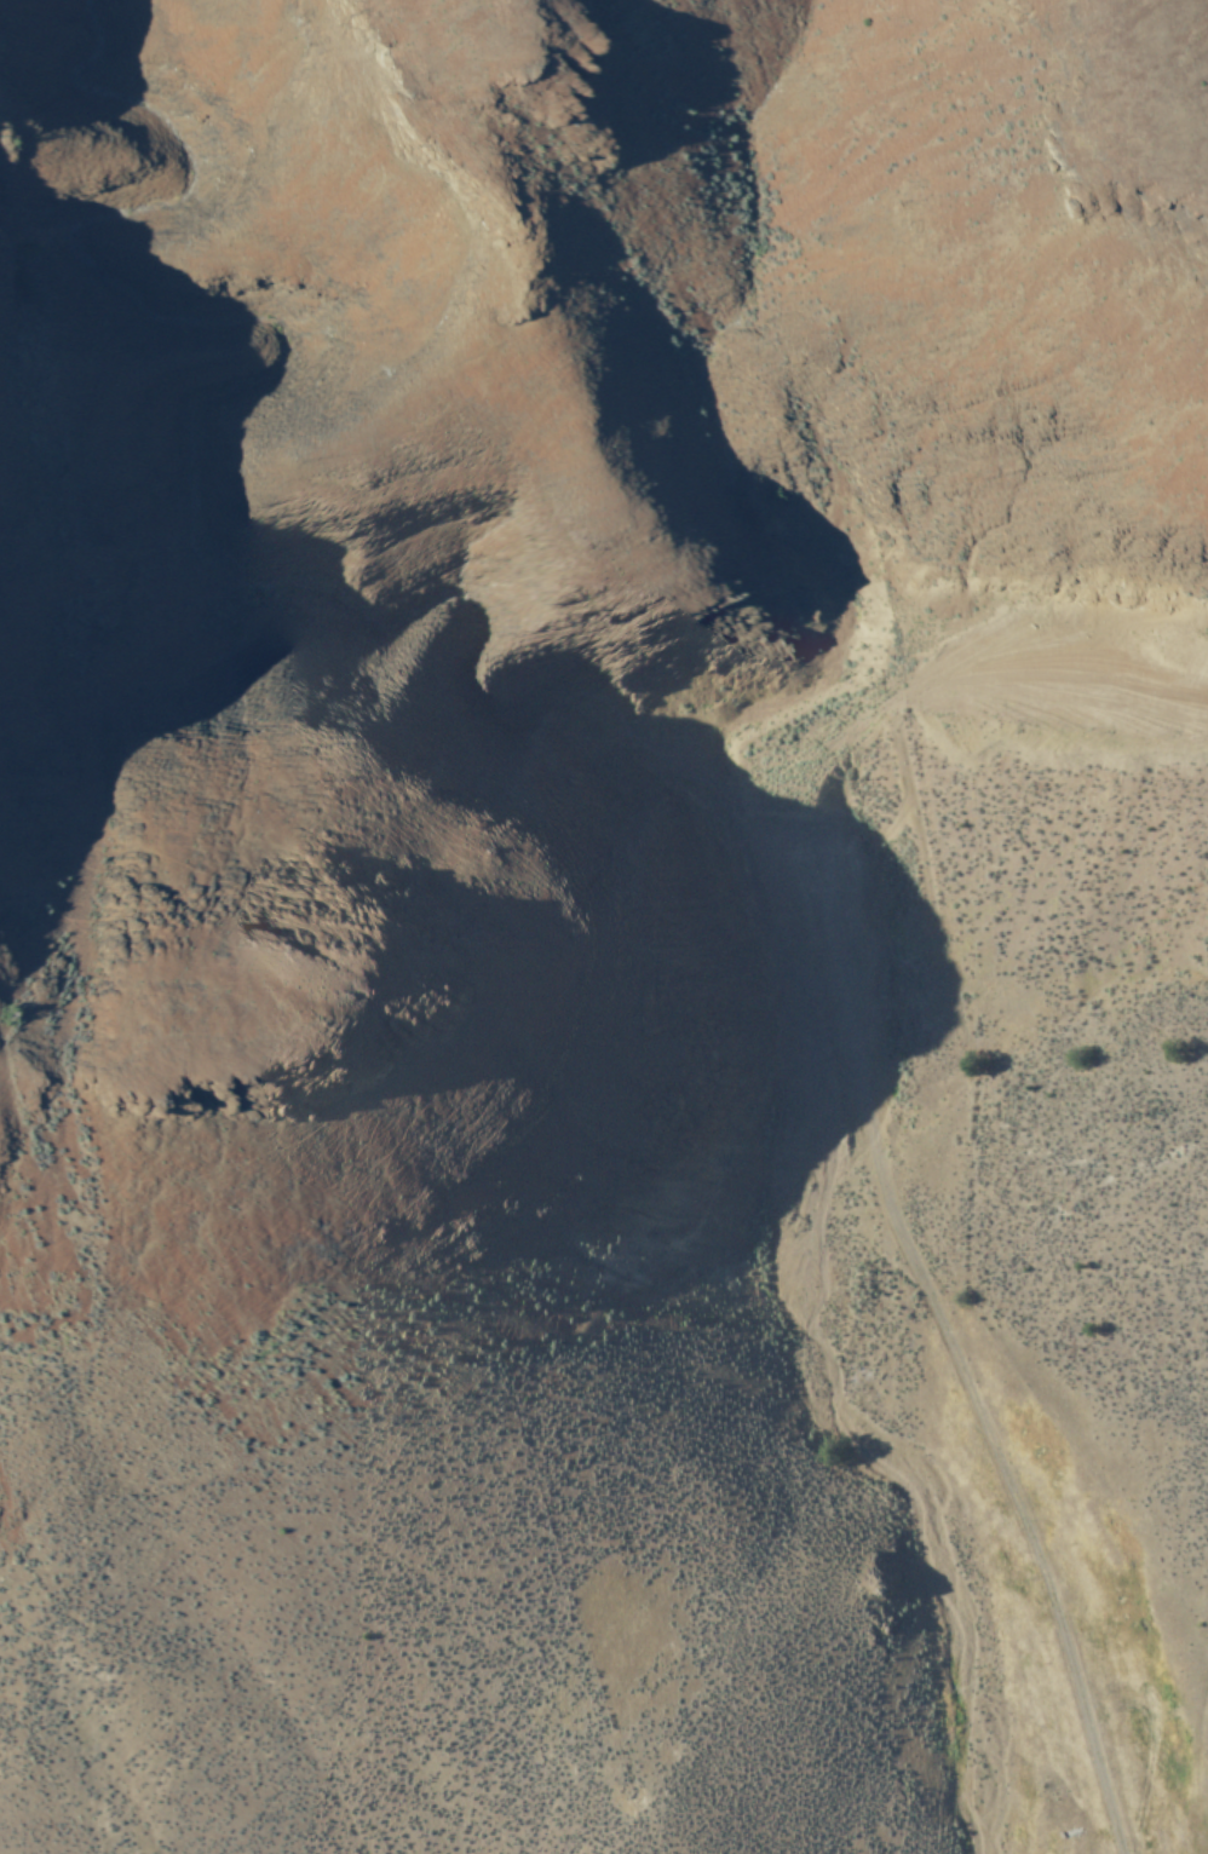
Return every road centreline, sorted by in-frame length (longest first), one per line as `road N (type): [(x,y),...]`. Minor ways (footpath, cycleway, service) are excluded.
road 1 (track): [(1195,1853),(1207,1695)]

